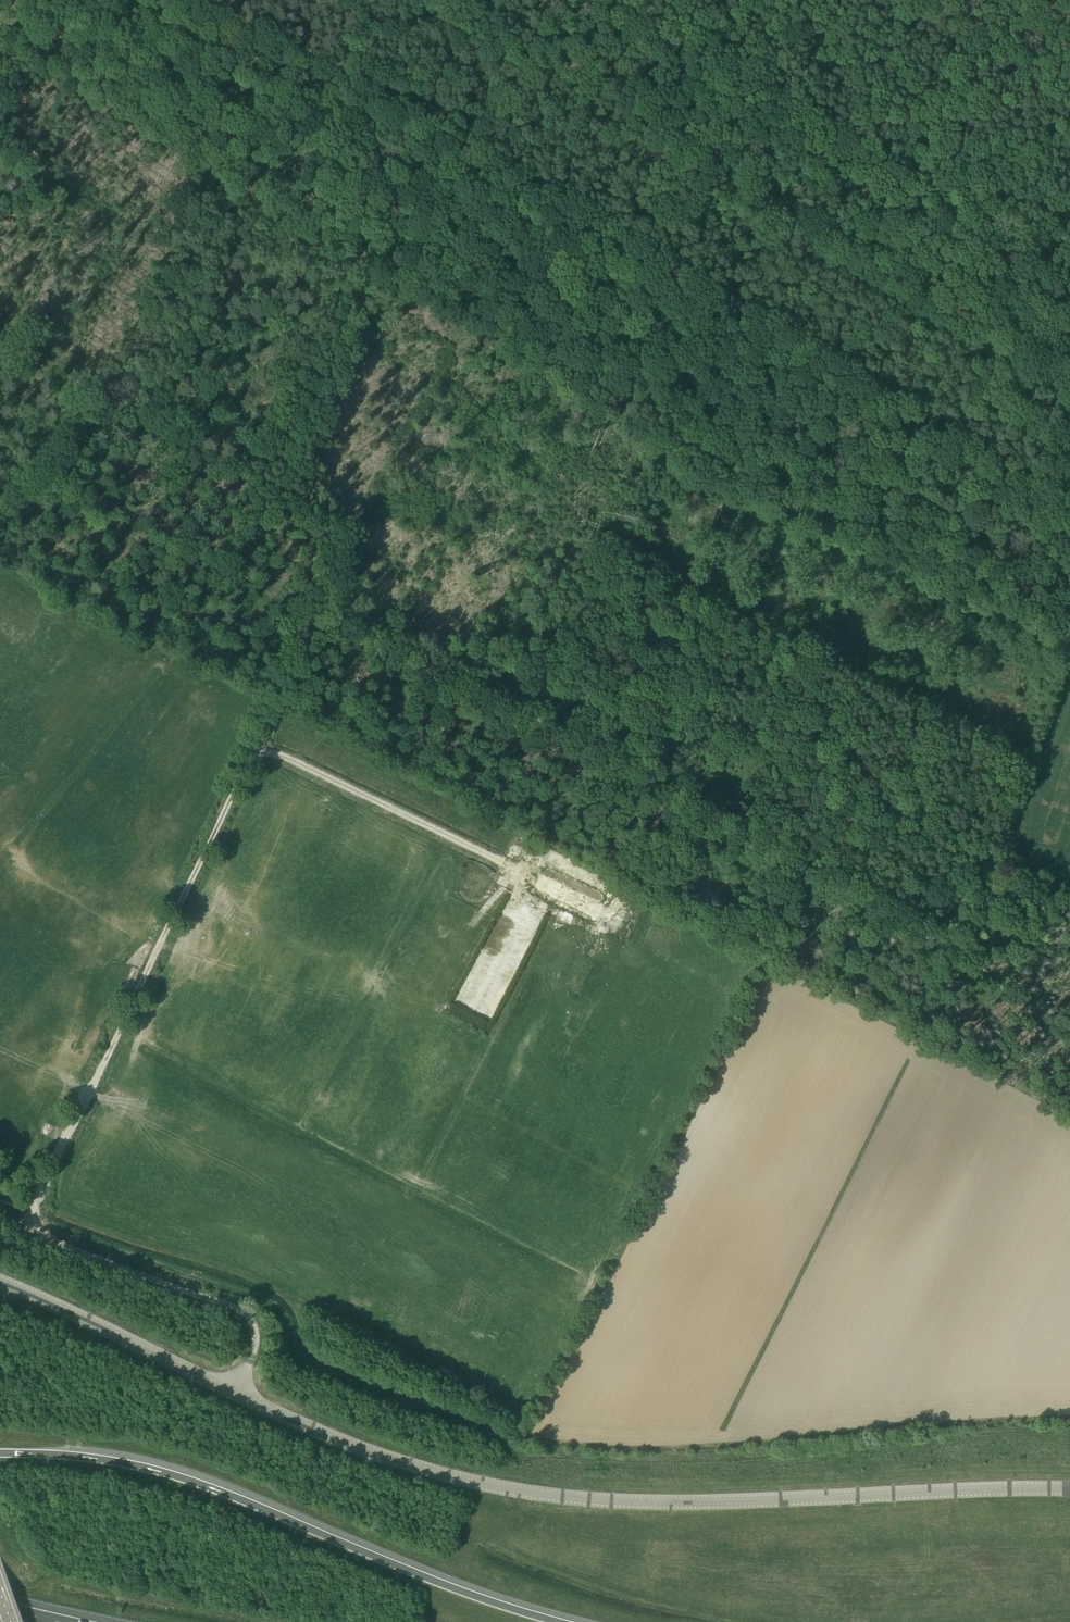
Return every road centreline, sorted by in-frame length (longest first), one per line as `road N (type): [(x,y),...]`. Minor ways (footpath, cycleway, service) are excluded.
road 1 (tertiary): [(1069,1490),(652,1501),(485,1488),(392,1462),(0,1282)]
road 2 (motorway): [(552,1621),(203,1487),(123,1465),(0,1453)]

